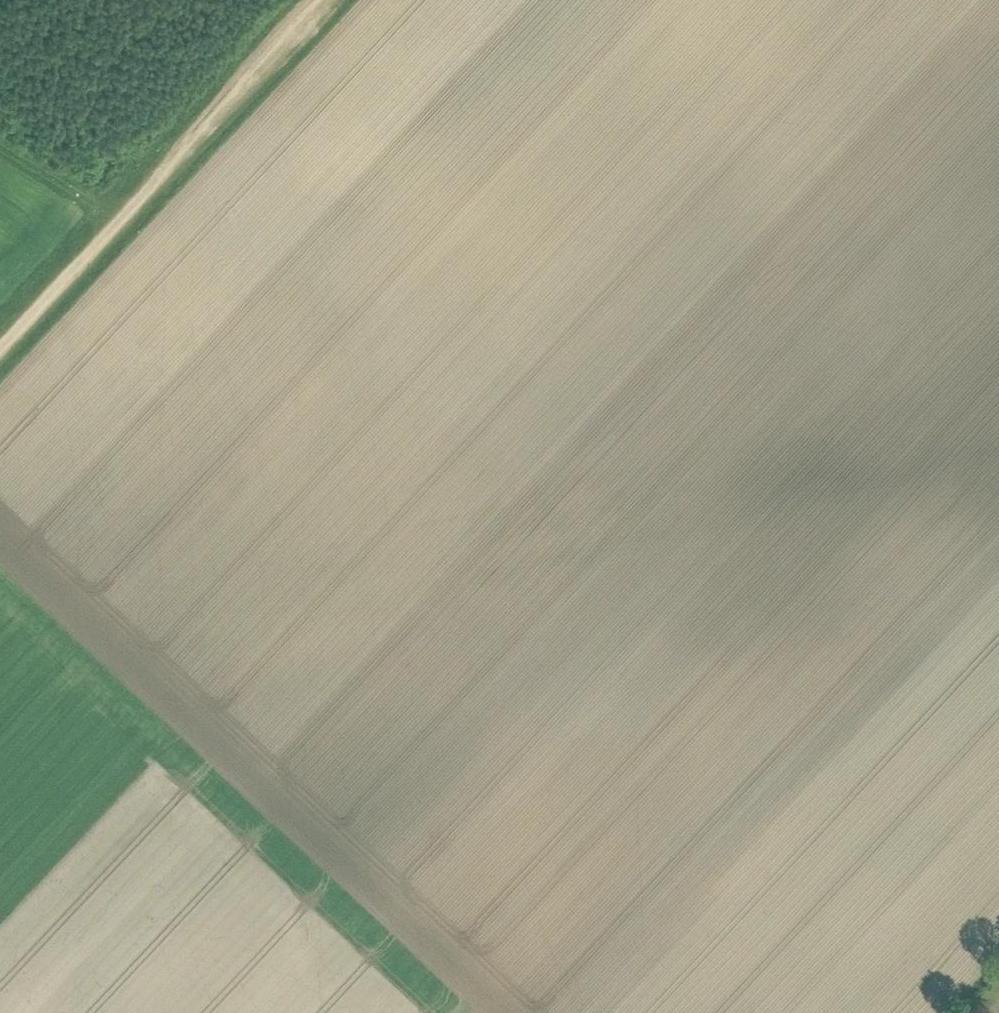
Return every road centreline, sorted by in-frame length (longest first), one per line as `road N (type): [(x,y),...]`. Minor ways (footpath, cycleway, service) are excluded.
road 1 (track): [(0,344),(321,0)]

